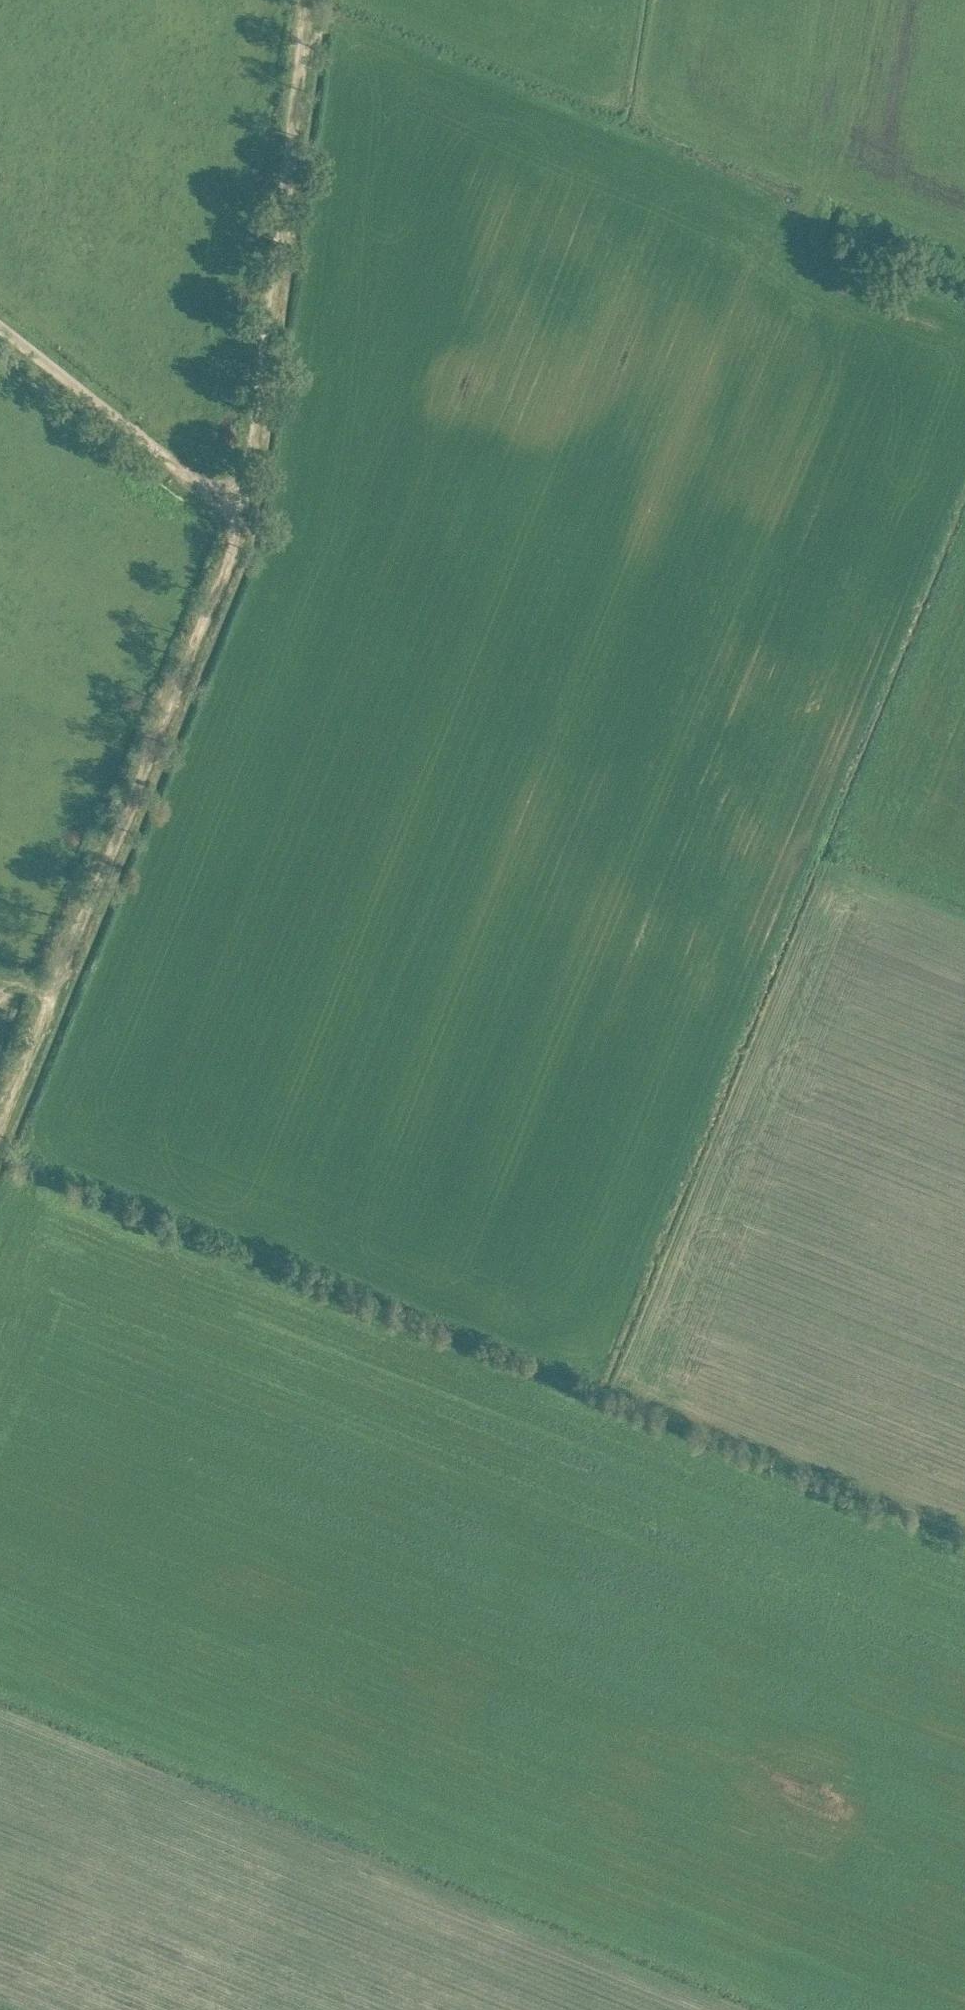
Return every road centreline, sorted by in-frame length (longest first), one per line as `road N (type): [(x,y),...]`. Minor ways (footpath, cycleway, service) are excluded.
road 1 (track): [(0,1091),(234,515)]
road 2 (track): [(234,515),(303,0)]
road 3 (unclassified): [(151,457),(0,340)]

